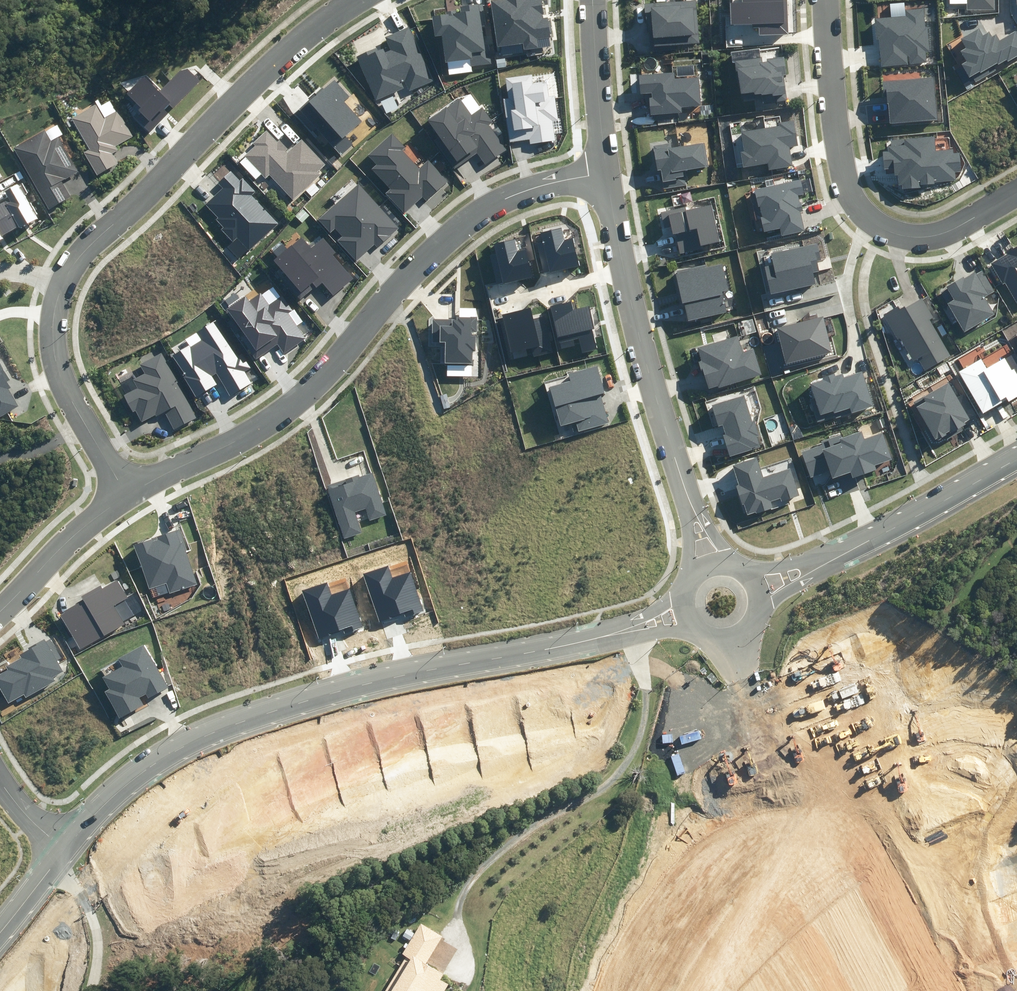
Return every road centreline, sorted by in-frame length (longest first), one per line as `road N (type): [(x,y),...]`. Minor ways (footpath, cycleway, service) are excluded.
road 1 (tertiary): [(65,851),(102,802),(156,761),(229,727),(397,674),(616,632)]
road 2 (residential): [(127,493),(253,429),(325,373),(406,278),(492,203),(609,174)]
road 3 (residential): [(354,0),(296,40),(61,283)]
road 4 (residential): [(824,0),(836,156),(867,222),(890,235),(941,235),(1016,191)]
road 5 (tertiary): [(691,499),(623,261),(609,174)]
road 6 (residential): [(793,822),(953,769),(994,787),(1016,845)]
road 7 (residential): [(61,283),(54,315),(59,372),(127,493)]
road 8 (tertiary): [(825,563),(1016,452)]
road 9 (residential): [(734,643),(793,822)]
road 10 (tertiary): [(609,174),(593,0)]
road 11 (residential): [(0,612),(127,493)]
road 12 (residential): [(793,822),(838,933)]

